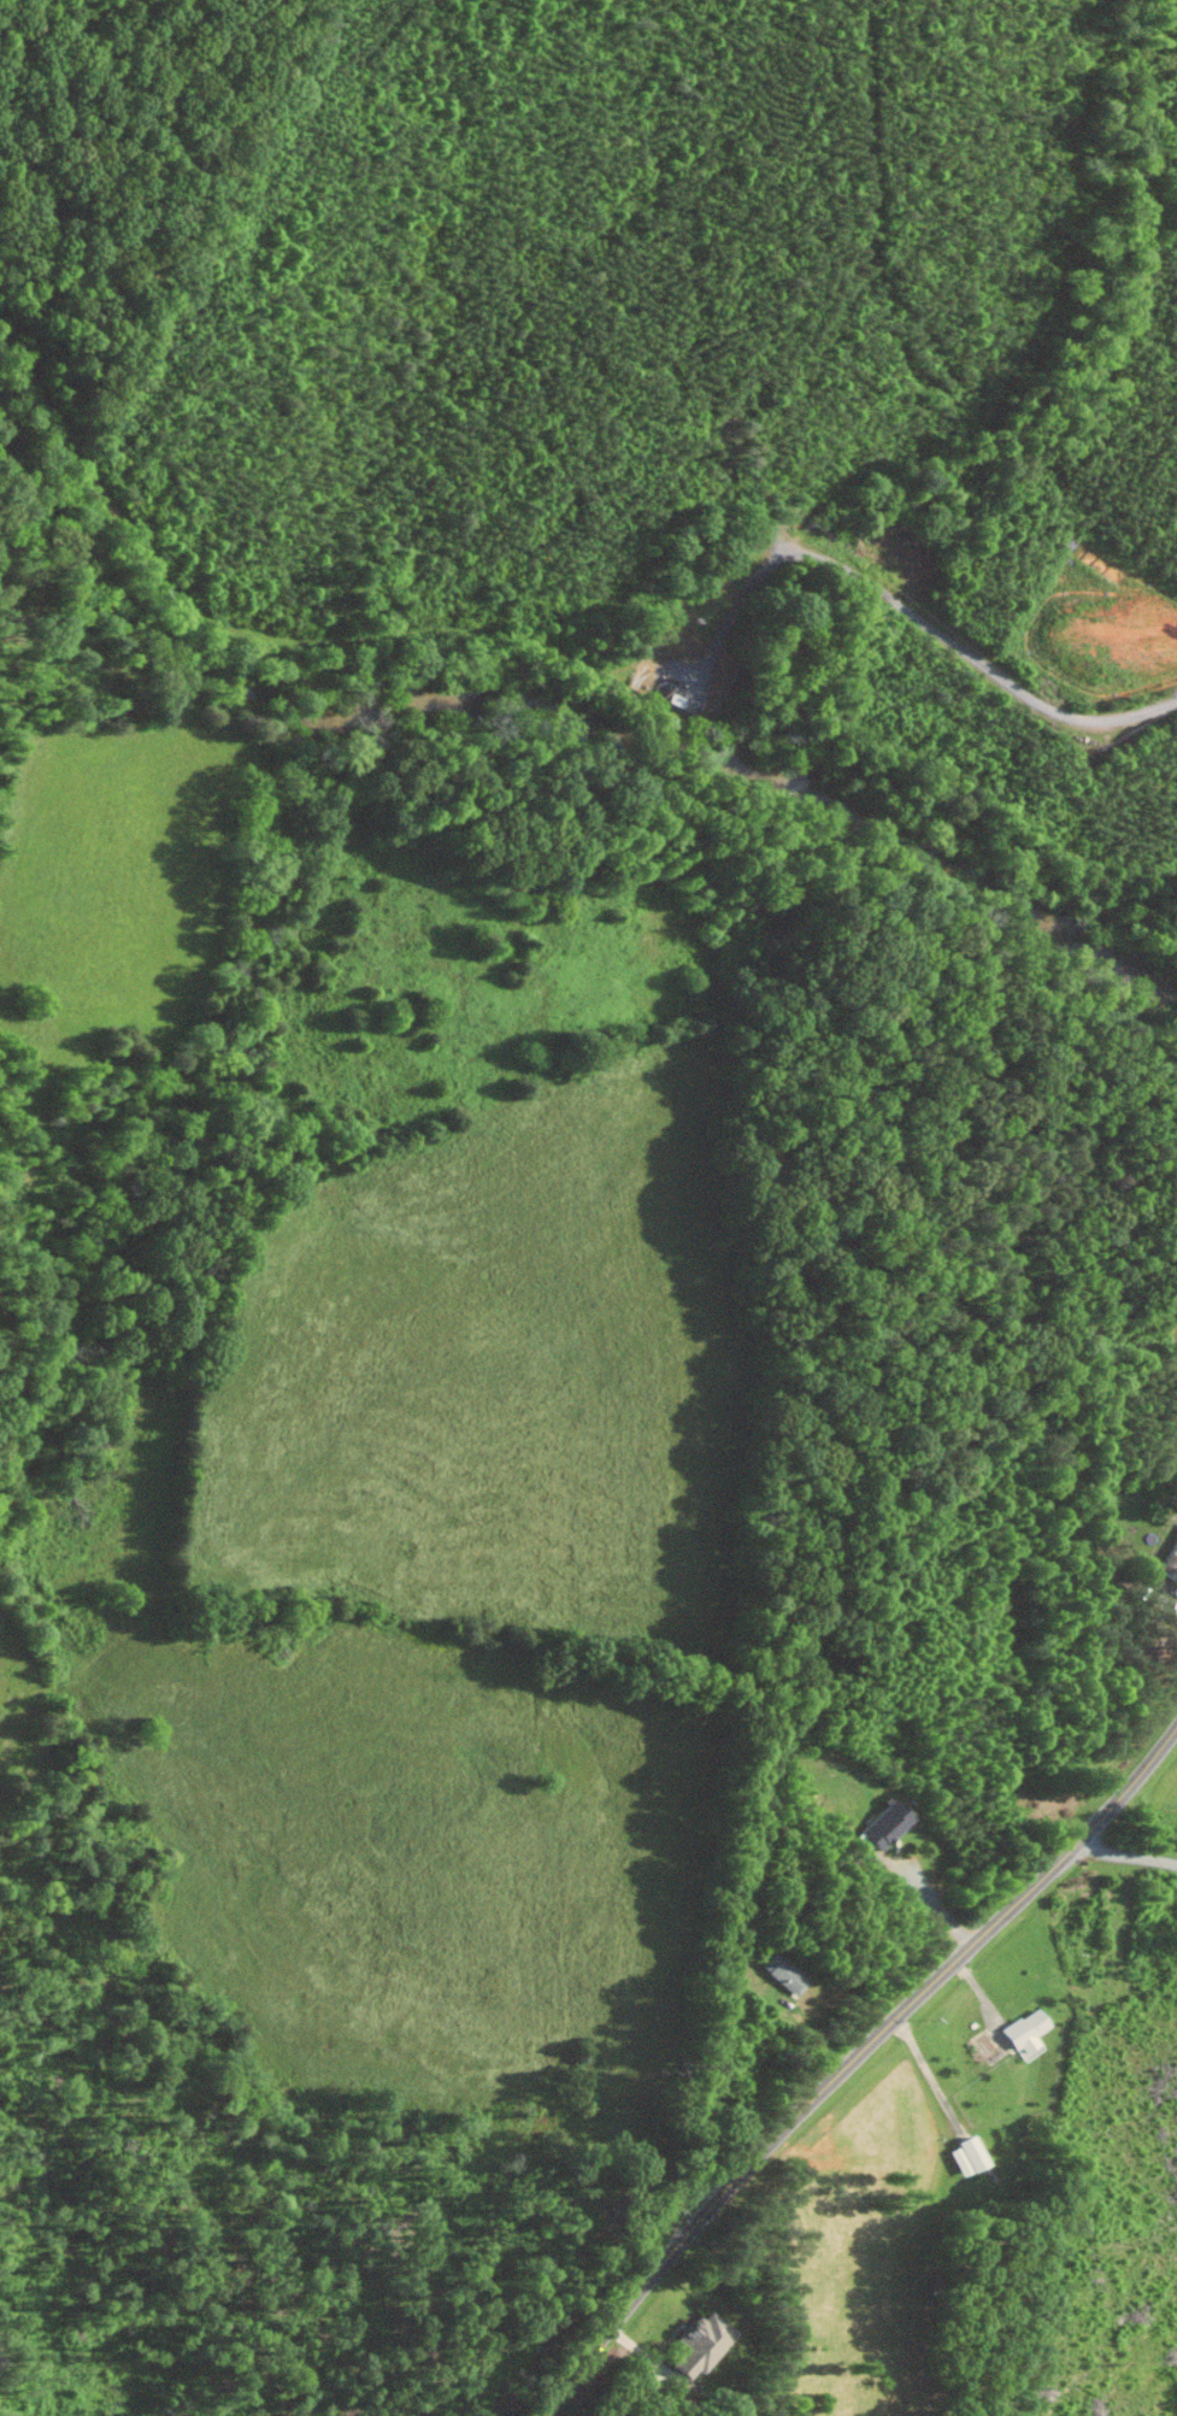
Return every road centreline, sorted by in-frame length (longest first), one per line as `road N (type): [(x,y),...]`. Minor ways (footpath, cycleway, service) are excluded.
road 1 (tertiary): [(548,2415),(637,2285),(1049,1869),(1073,1833),(1117,1800),(1176,1721)]

